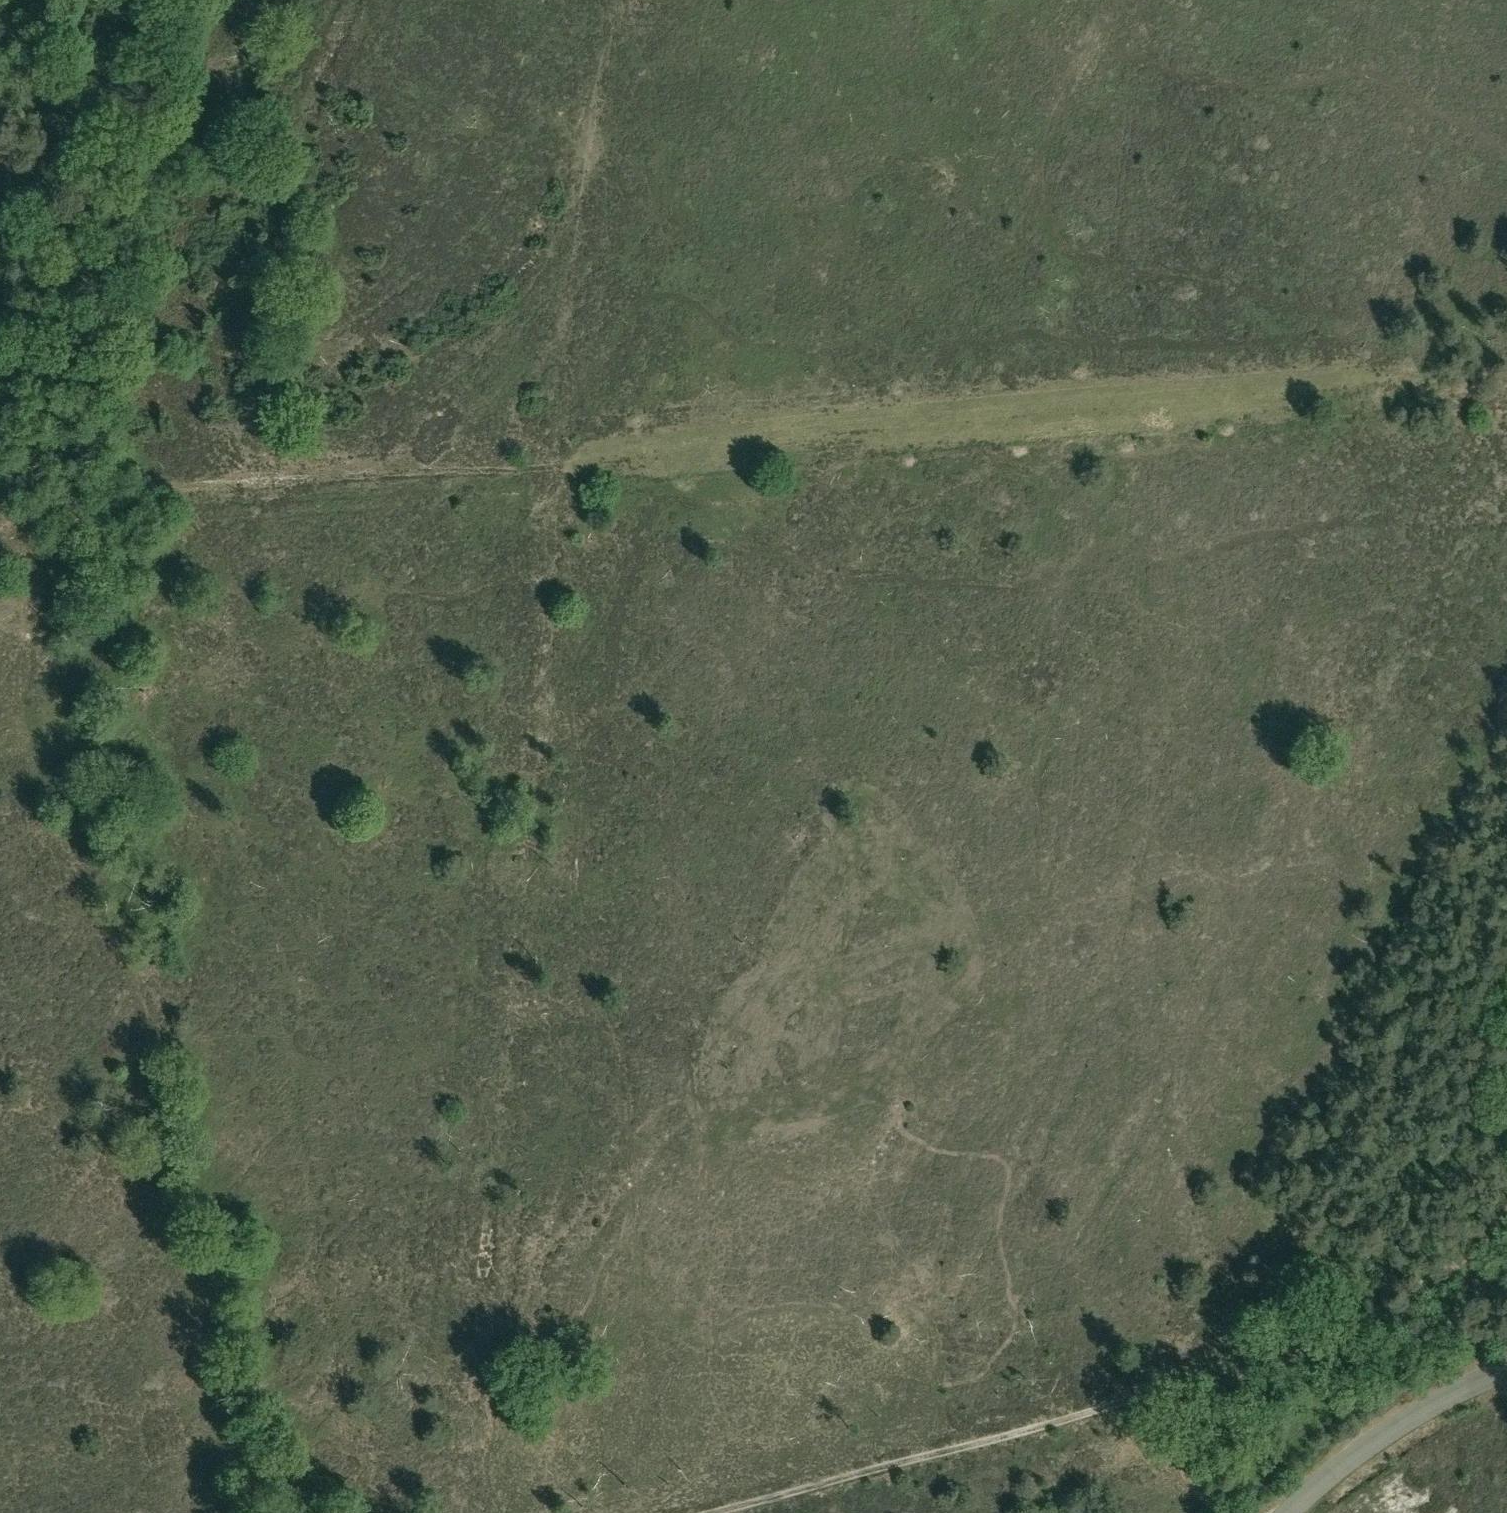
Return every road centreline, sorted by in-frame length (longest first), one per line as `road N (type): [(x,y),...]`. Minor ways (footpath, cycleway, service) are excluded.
road 1 (unclassified): [(1292,1512),(1400,1427),(1506,1372)]

